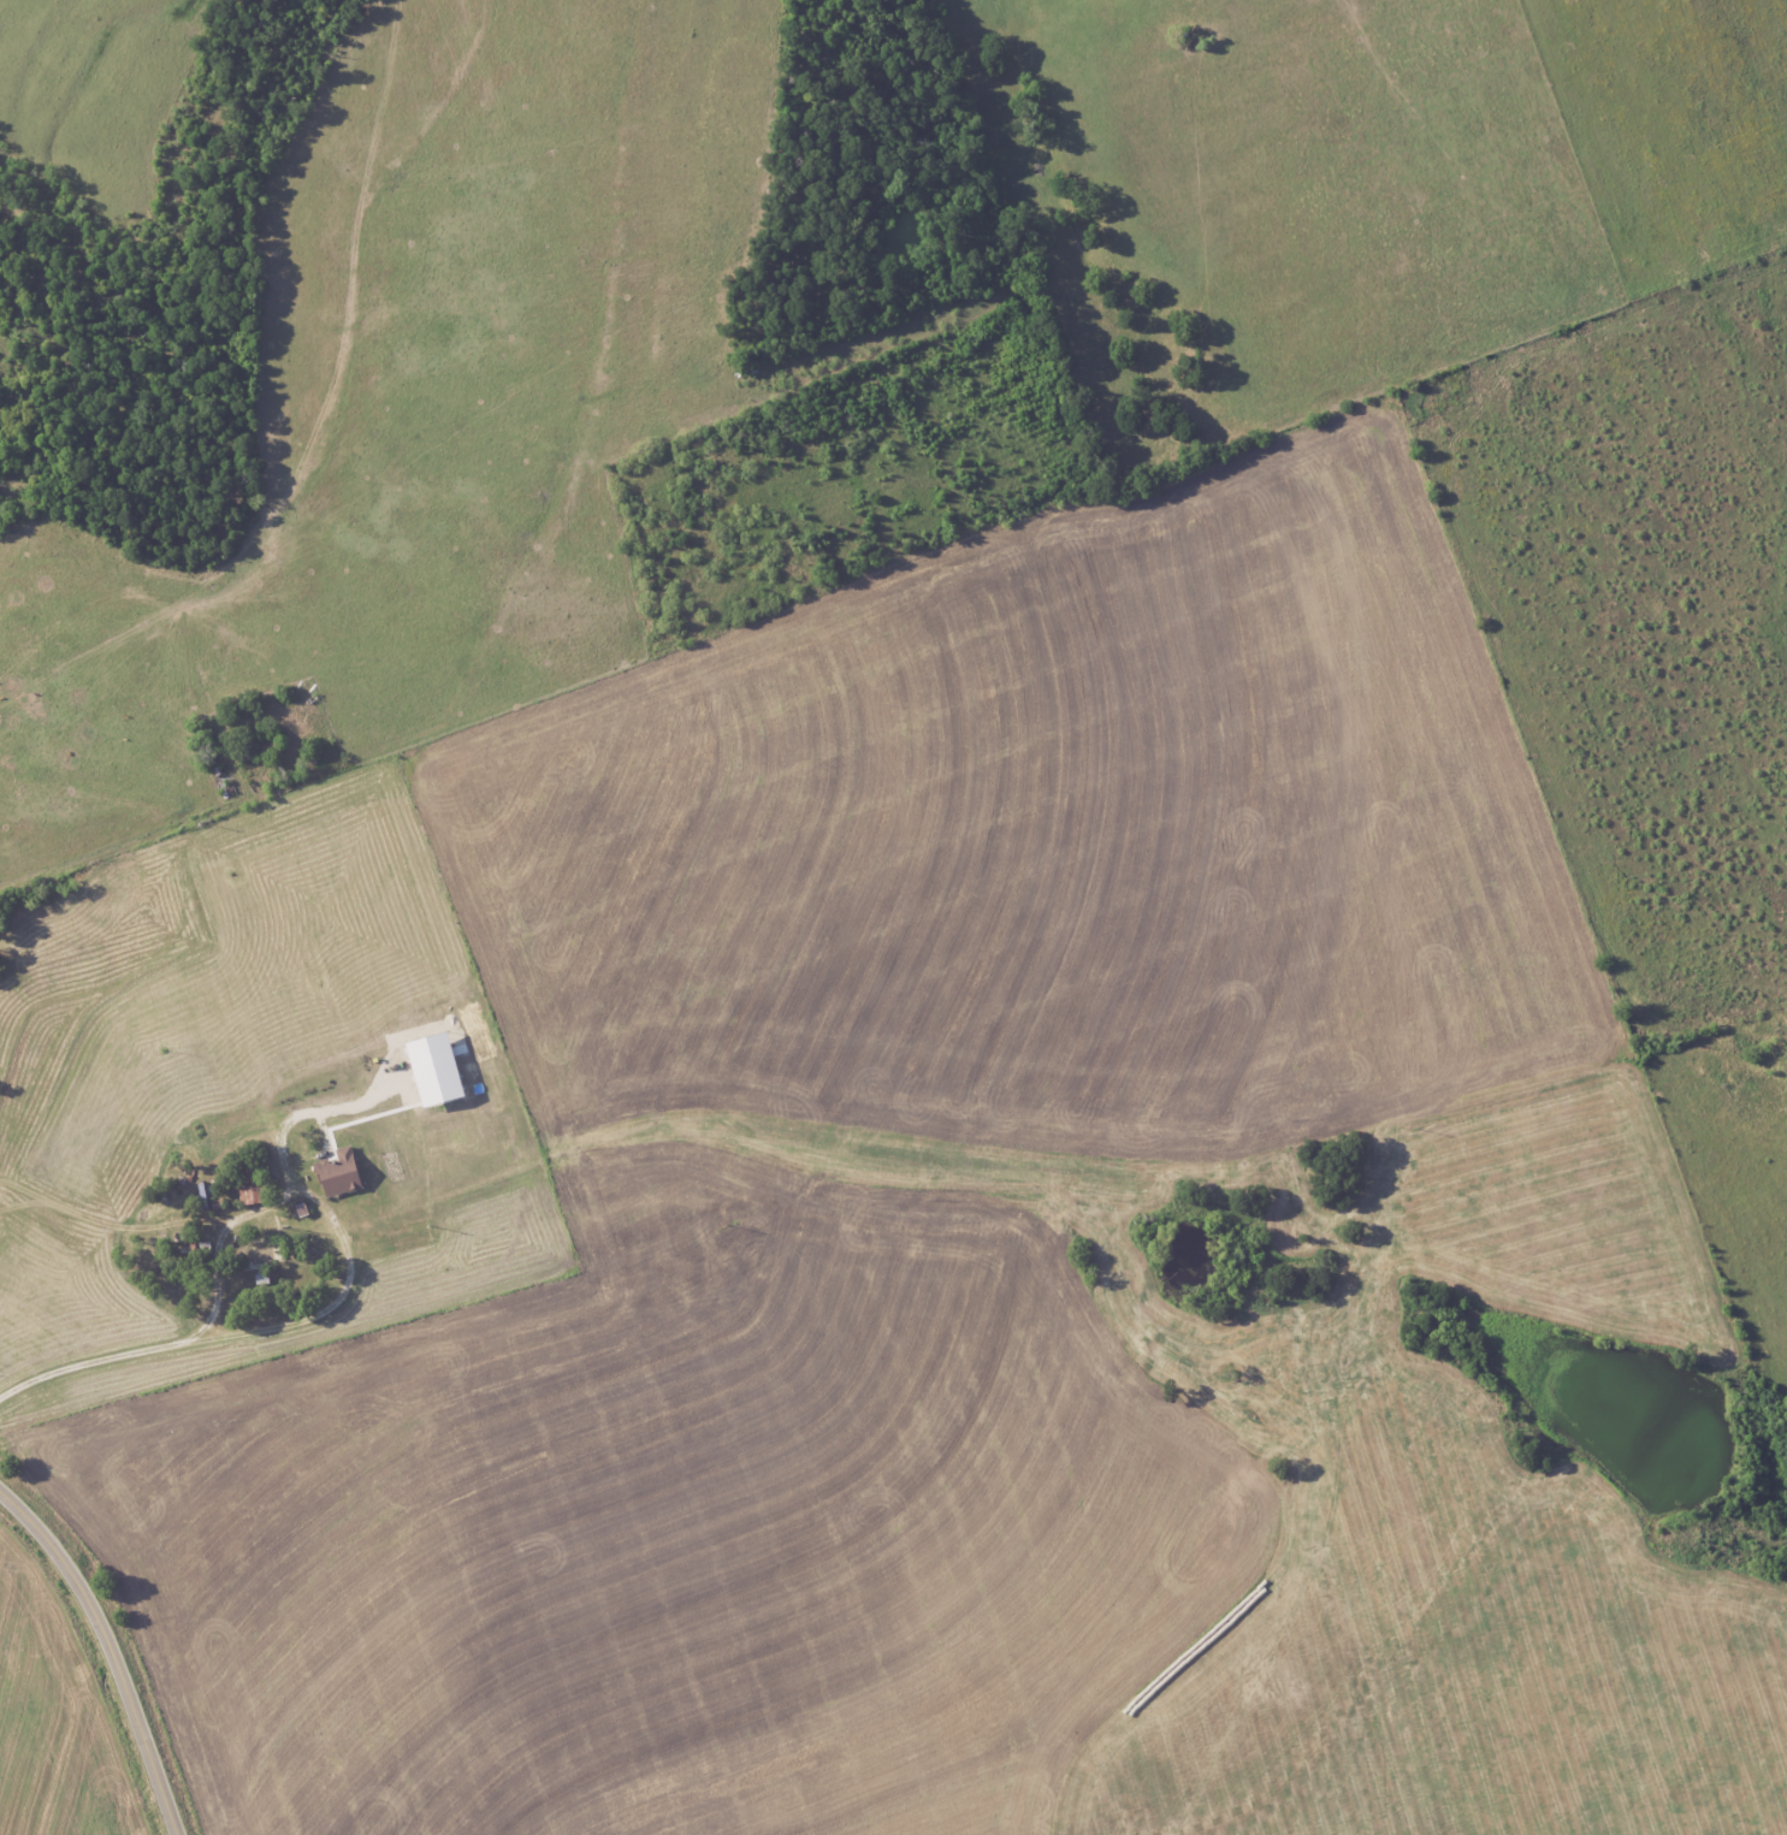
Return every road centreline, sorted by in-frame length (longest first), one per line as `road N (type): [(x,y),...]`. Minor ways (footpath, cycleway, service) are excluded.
road 1 (tertiary): [(179,1834),(89,1602),(42,1533),(0,1490)]

